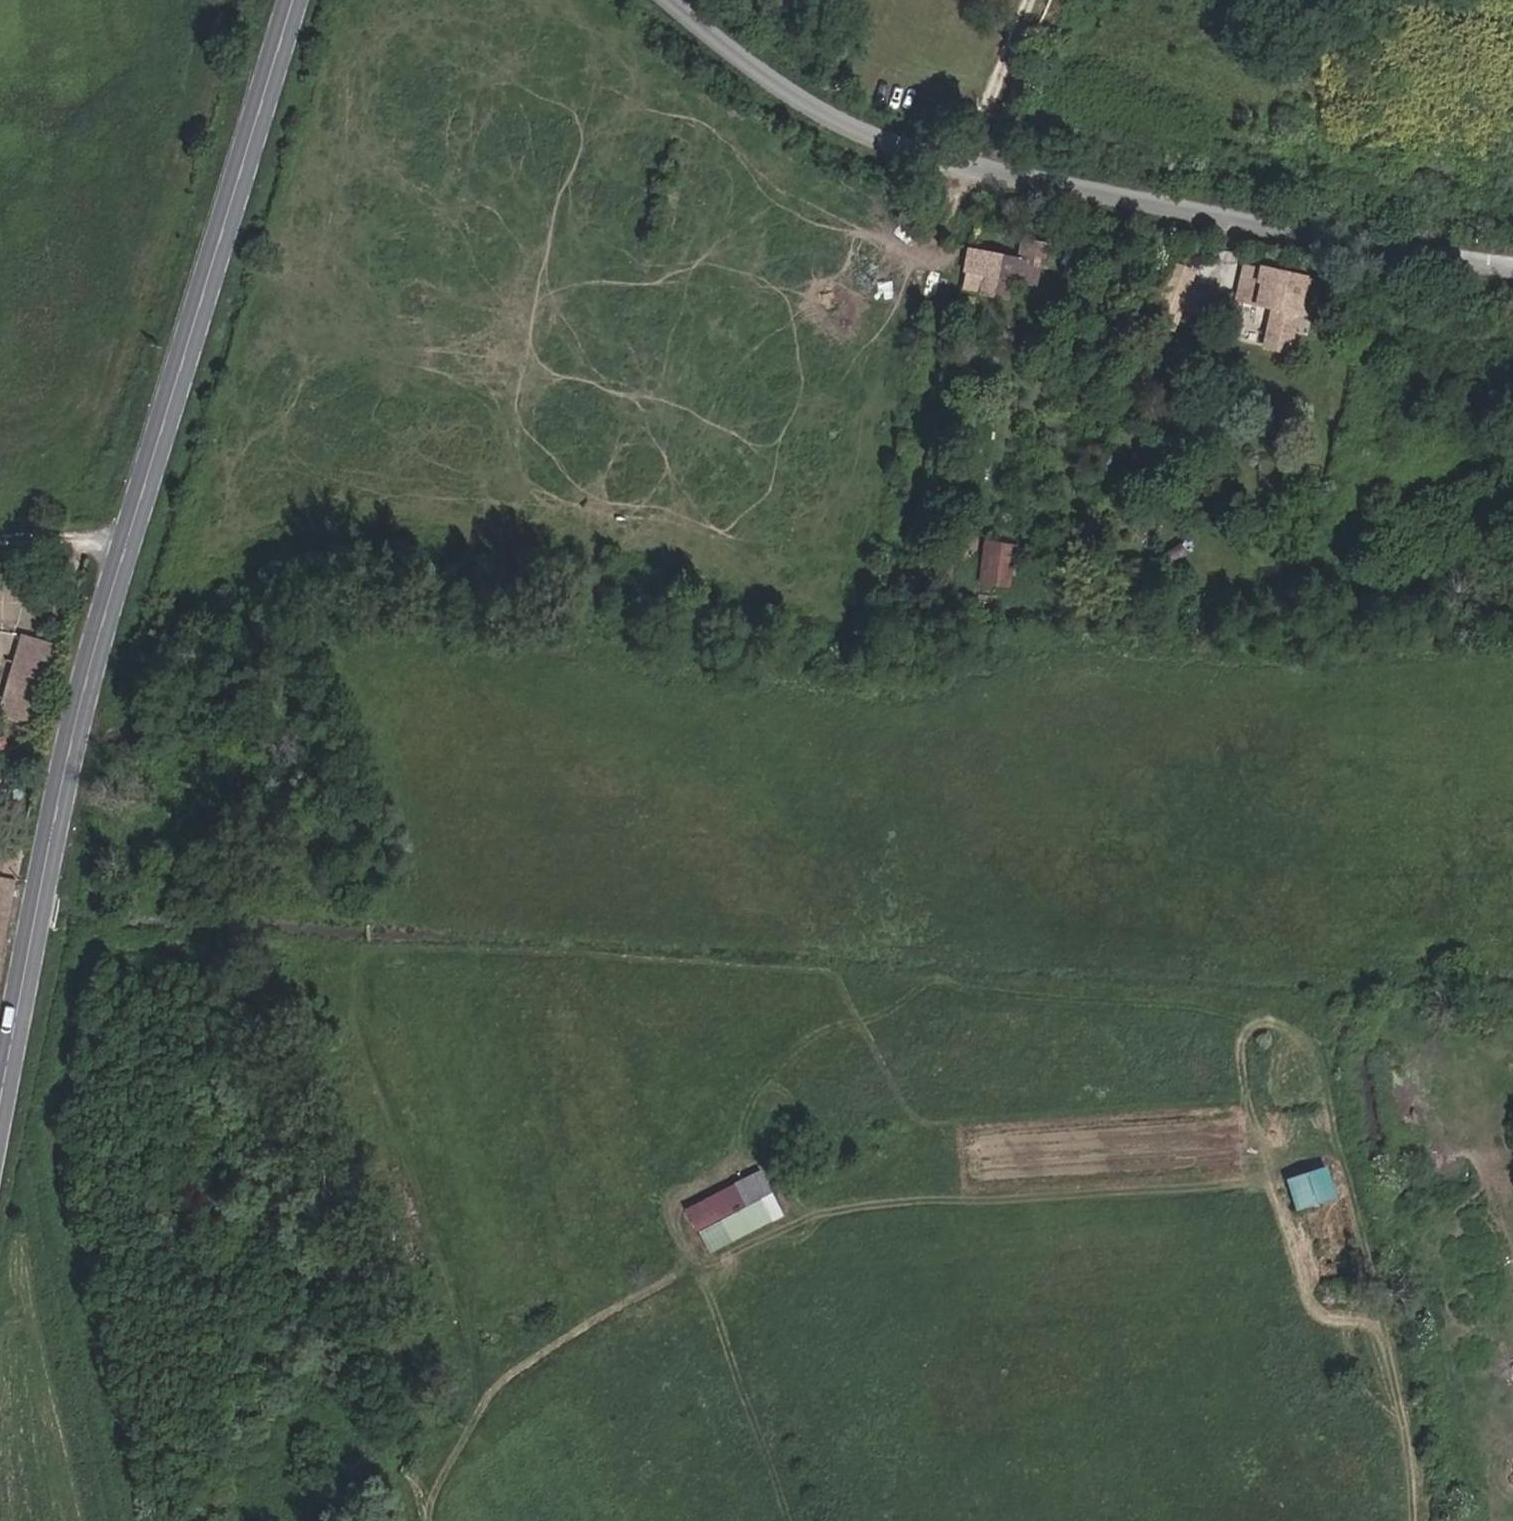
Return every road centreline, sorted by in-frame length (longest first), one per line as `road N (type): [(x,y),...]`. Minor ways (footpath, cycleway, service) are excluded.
road 1 (primary): [(295,0),(112,615),(13,1068)]
road 2 (residential): [(671,0),(776,83),(891,142),(1263,228),(1512,266)]

